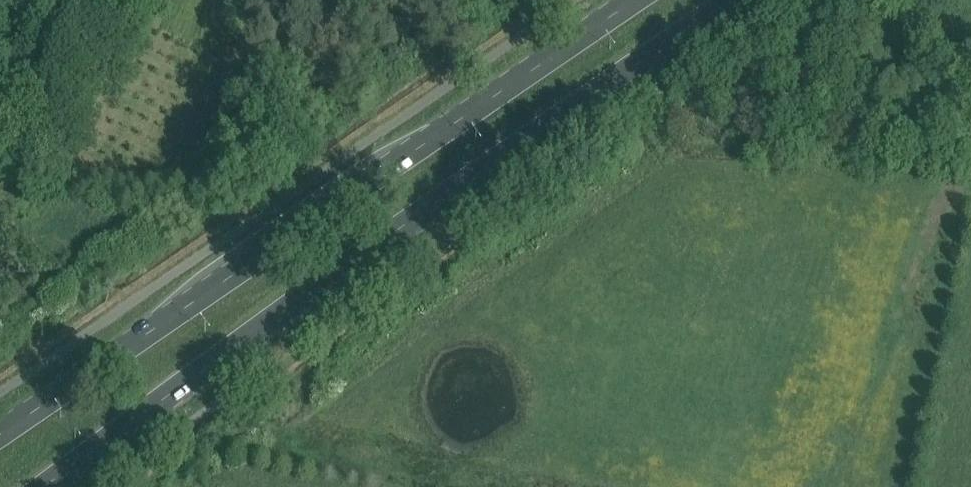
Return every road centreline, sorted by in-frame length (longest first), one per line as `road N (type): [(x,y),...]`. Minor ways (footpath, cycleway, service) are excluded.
road 1 (primary): [(52,486),(738,0)]
road 2 (primary): [(631,0),(0,413)]

